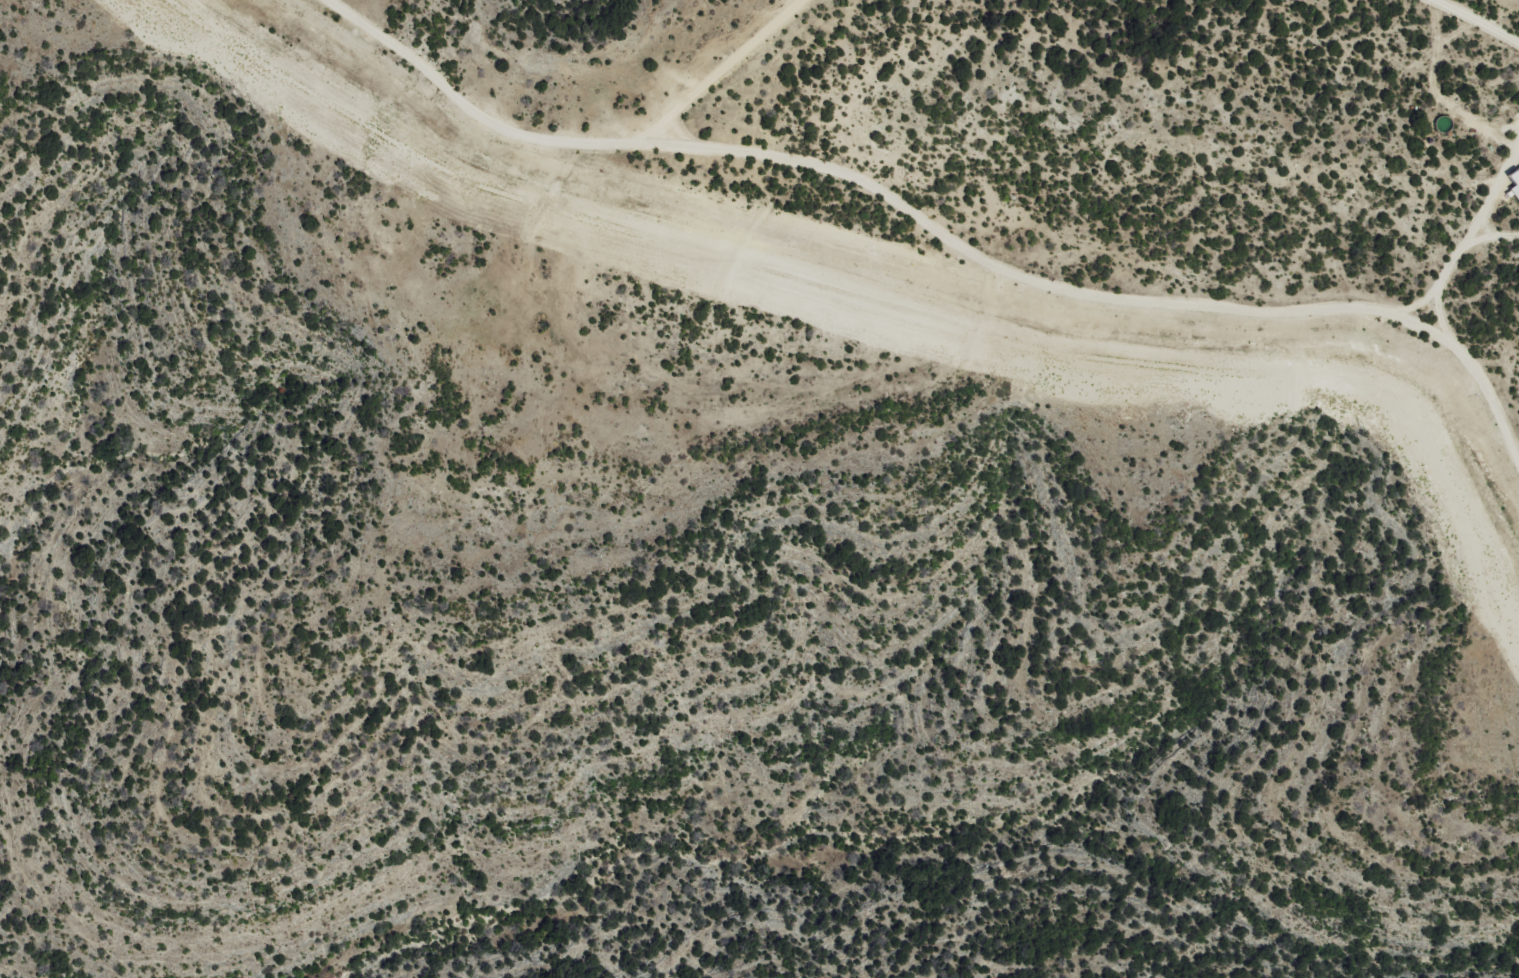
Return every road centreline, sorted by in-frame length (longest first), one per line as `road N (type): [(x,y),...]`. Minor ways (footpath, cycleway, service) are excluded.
road 1 (residential): [(1518,431),(1476,355),(1428,320),(1242,312),(1111,296),(1011,272),(853,183),(756,156),(526,130),(326,0)]

